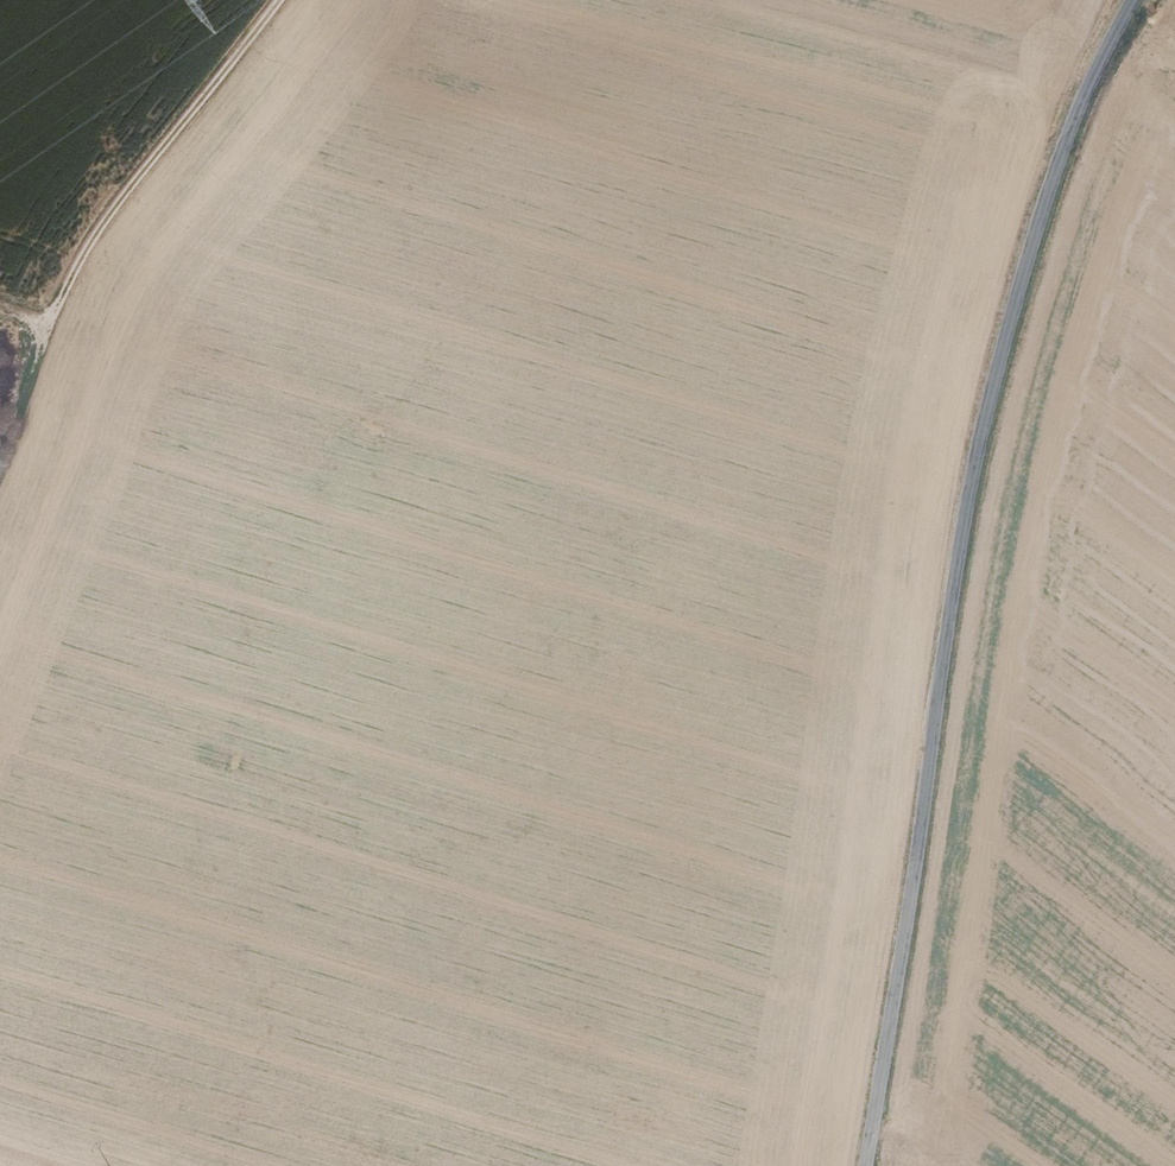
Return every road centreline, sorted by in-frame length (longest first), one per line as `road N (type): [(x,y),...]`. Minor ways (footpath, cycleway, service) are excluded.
road 1 (unclassified): [(866,1165),(979,440),(1057,162),(1132,0)]
road 2 (track): [(276,0),(79,247),(0,449)]

